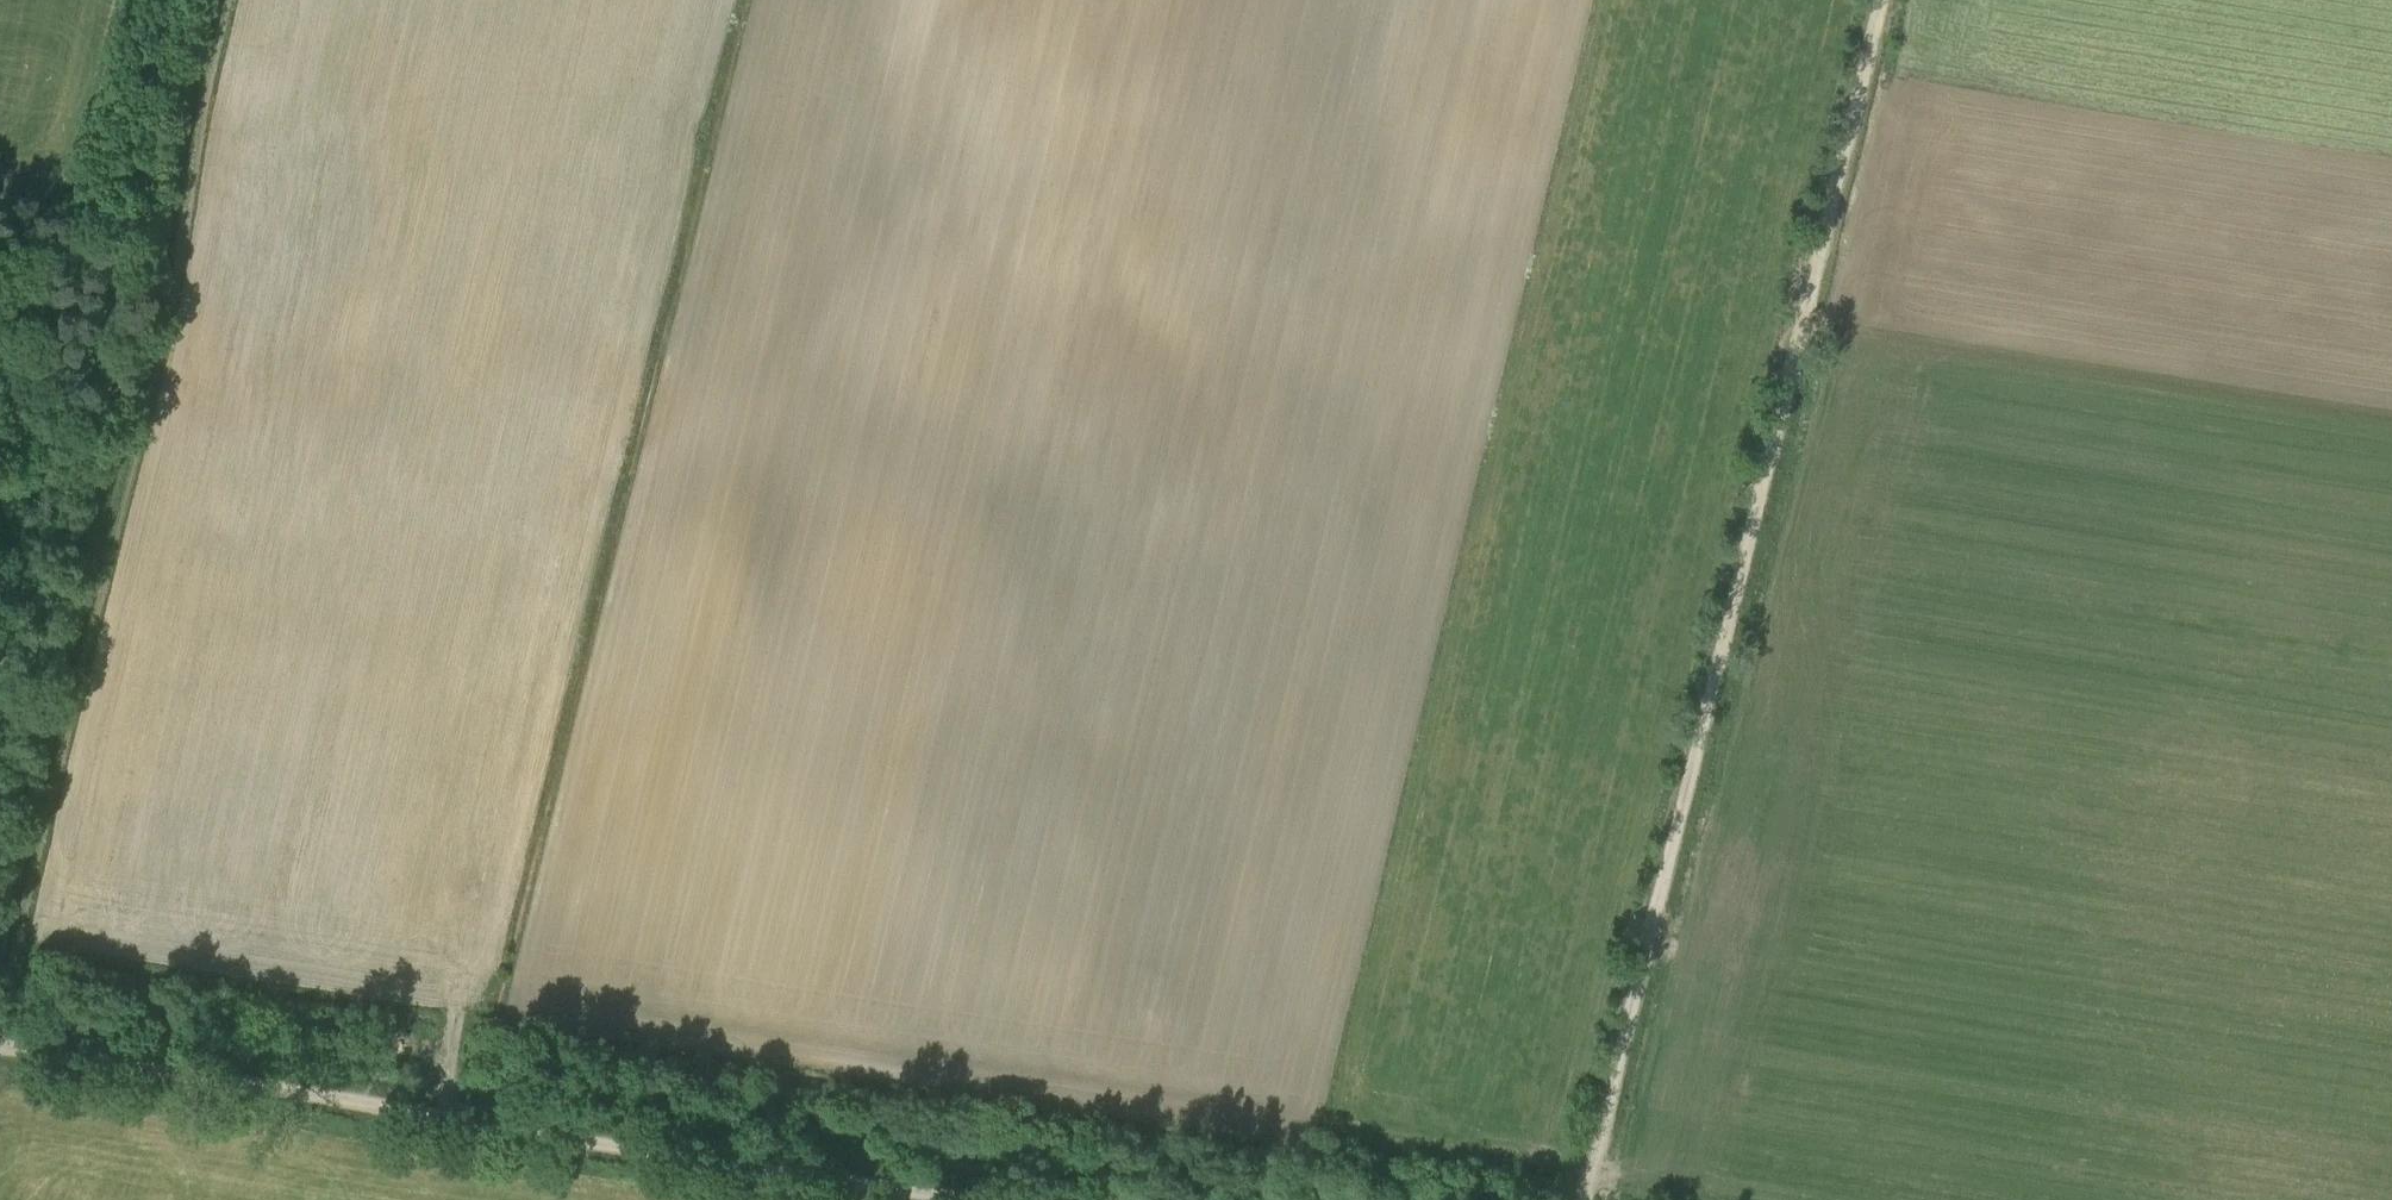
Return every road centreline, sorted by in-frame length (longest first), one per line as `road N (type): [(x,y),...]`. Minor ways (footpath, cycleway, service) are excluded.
road 1 (track): [(1879,0),(1583,1199)]
road 2 (track): [(974,1199),(0,1046)]

